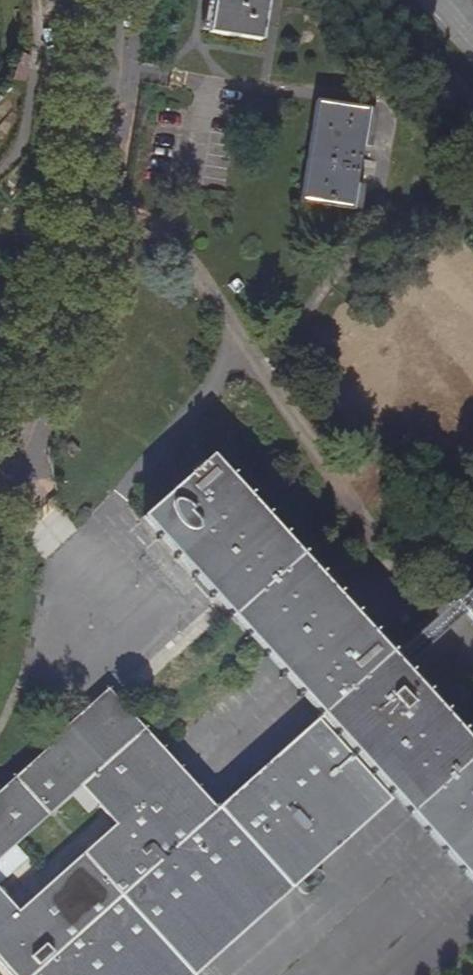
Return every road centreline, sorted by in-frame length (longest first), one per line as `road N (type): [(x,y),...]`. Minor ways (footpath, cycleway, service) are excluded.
road 1 (residential): [(0,450),(98,62),(104,0)]
road 2 (track): [(34,0),(26,116),(17,157),(0,172)]

